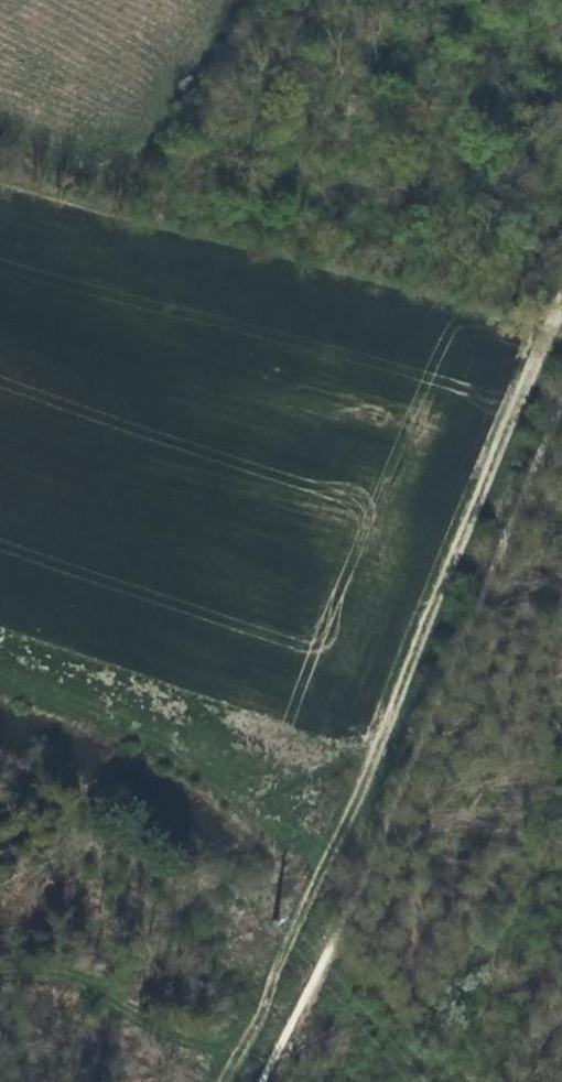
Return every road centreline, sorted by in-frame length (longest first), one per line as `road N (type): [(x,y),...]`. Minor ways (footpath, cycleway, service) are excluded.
road 1 (track): [(226,1081),(561,311)]

